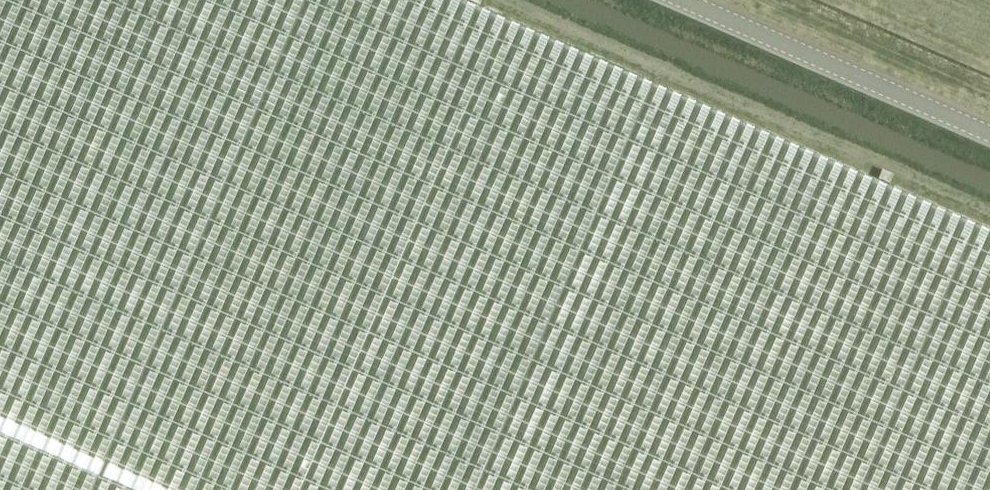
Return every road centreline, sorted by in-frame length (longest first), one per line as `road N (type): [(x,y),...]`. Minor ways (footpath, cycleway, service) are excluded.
road 1 (unclassified): [(699,0),(989,135)]

